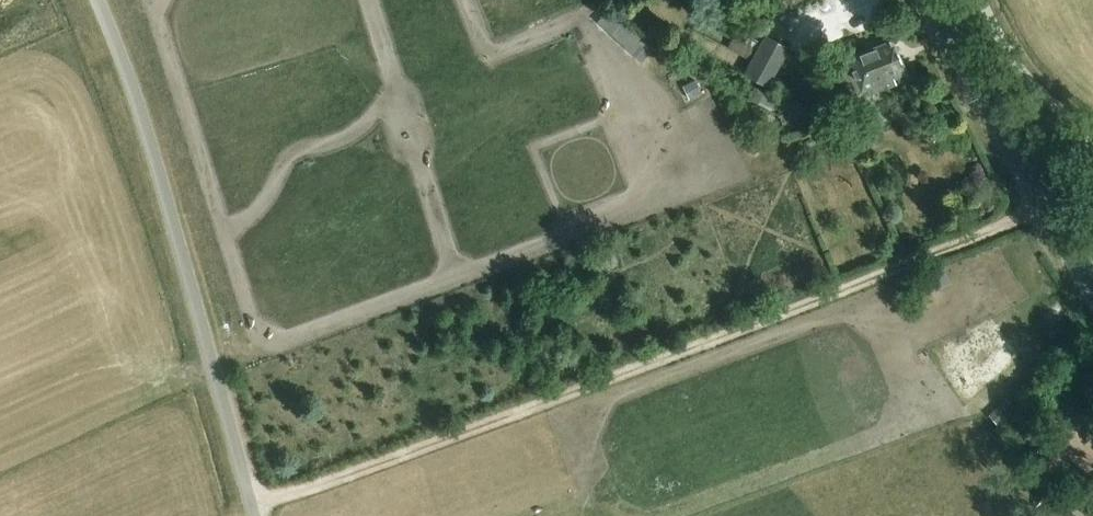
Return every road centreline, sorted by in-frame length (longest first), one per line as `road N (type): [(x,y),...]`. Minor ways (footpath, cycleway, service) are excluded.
road 1 (track): [(254,507),(649,364),(1047,206)]
road 2 (unclassified): [(256,515),(96,0)]
road 3 (tertiary): [(1092,283),(940,0)]

